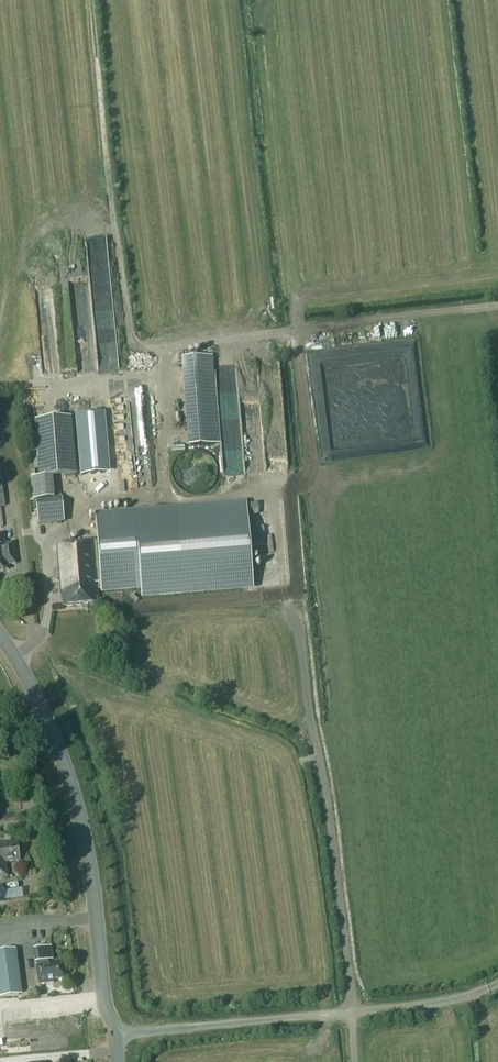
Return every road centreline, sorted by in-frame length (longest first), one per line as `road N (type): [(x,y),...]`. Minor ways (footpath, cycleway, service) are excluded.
road 1 (unclassified): [(119,1035),(104,1011),(95,908),(69,779),(42,707),(0,636)]
road 2 (track): [(352,1014),(329,819),(288,602)]
road 3 (track): [(497,306),(147,348)]
road 4 (unclassified): [(119,1035),(407,1009)]

